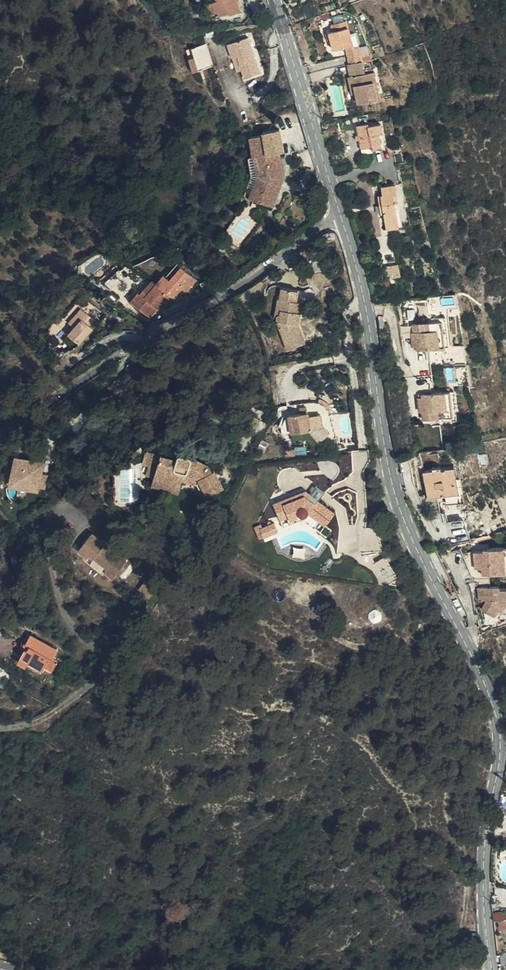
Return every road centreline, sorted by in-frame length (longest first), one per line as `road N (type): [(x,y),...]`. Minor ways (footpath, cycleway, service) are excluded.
road 1 (tertiary): [(493,969),(483,849),(500,734),(495,707),(394,487),(368,311),(343,218)]
road 2 (residential): [(0,455),(86,377),(343,218)]
road 3 (tertiary): [(343,218),(270,0)]

